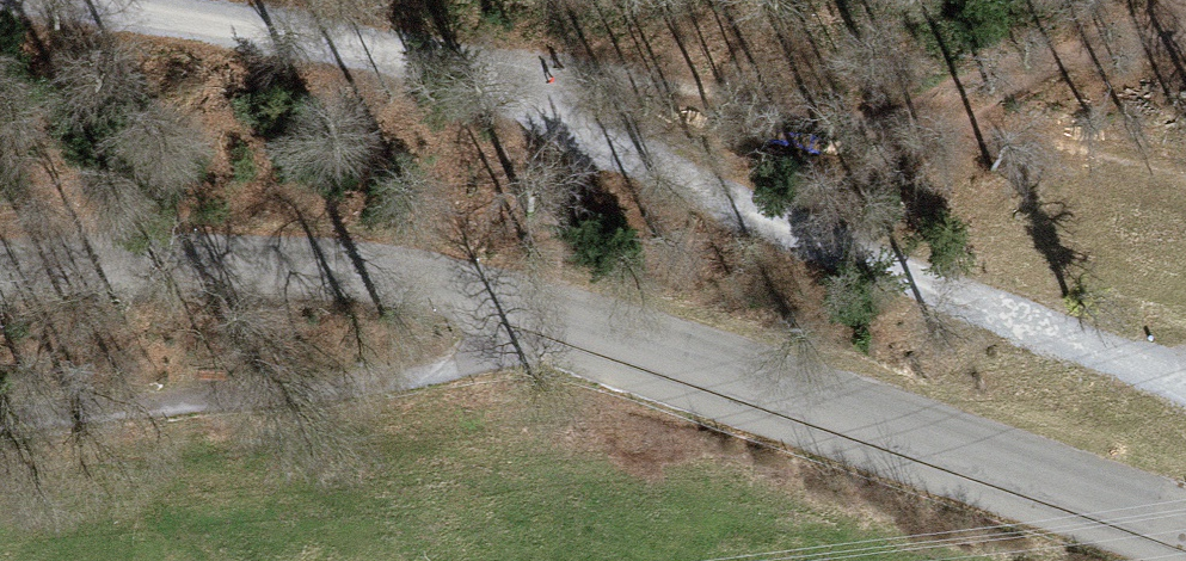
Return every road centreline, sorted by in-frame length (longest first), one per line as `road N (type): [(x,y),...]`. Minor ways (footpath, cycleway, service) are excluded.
road 1 (unclassified): [(1185,527),(441,287),(313,262),(0,271)]
road 2 (track): [(1185,391),(826,238),(495,80)]
road 3 (track): [(495,80),(987,134),(1185,178)]
road 4 (track): [(495,80),(73,0)]

